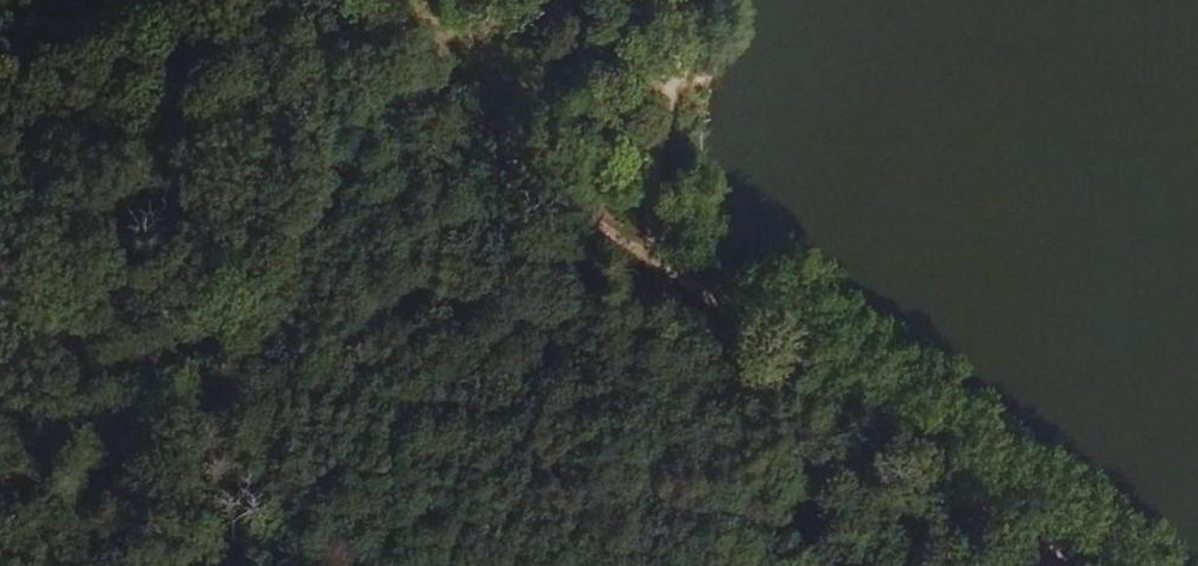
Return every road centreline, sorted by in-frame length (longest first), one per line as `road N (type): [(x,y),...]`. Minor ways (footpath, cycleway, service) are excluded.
road 1 (track): [(0,43),(94,29),(372,72),(451,95),(654,253),(934,451),(1066,565)]
road 2 (track): [(668,0),(654,253)]

